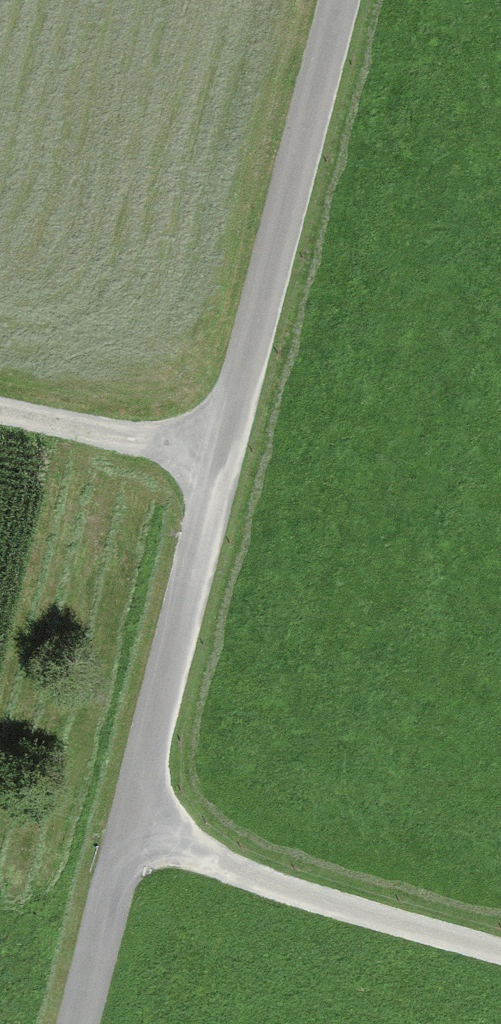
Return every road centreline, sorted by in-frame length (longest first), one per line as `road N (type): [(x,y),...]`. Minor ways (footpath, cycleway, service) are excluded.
road 1 (unclassified): [(351,0),(98,1023)]
road 2 (track): [(147,838),(500,956)]
road 3 (track): [(0,425),(230,471)]

